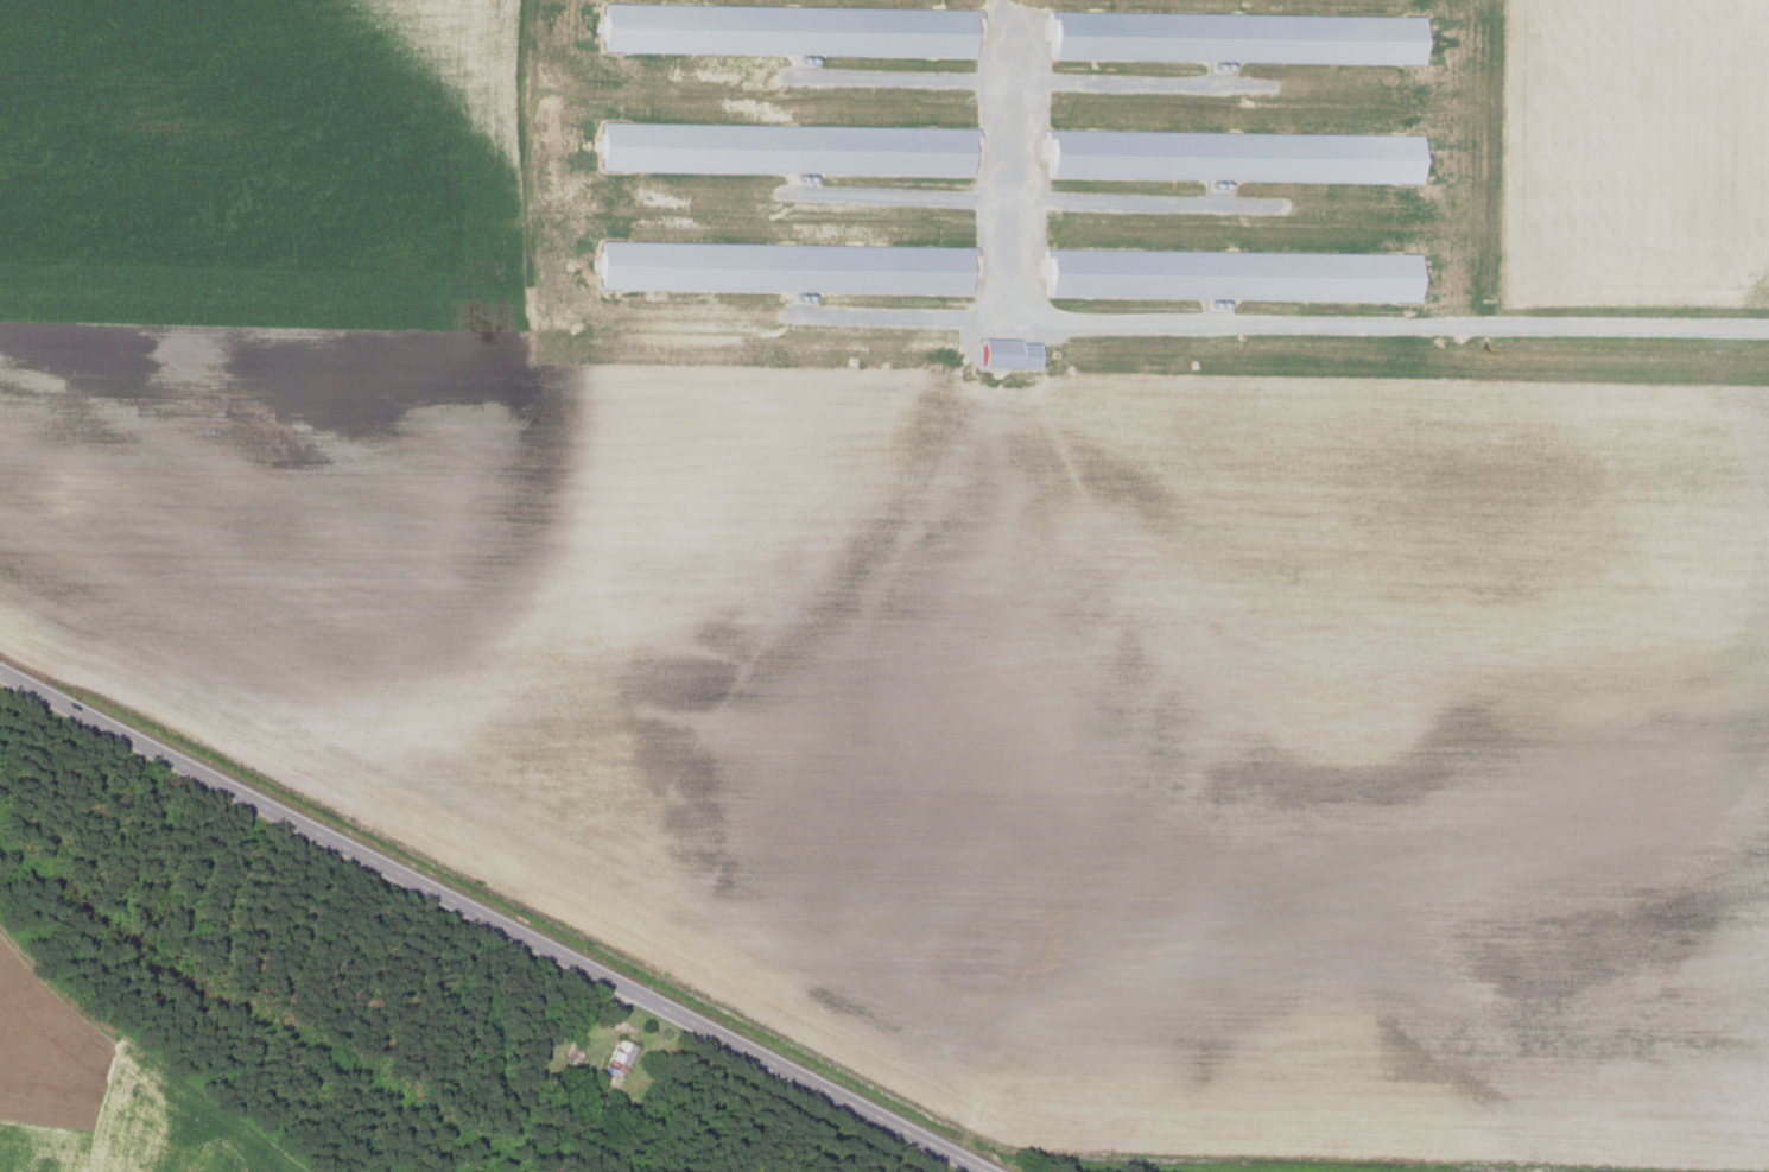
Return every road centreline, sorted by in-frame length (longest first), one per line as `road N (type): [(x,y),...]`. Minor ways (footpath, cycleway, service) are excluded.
road 1 (secondary): [(983,1171),(0,672)]

